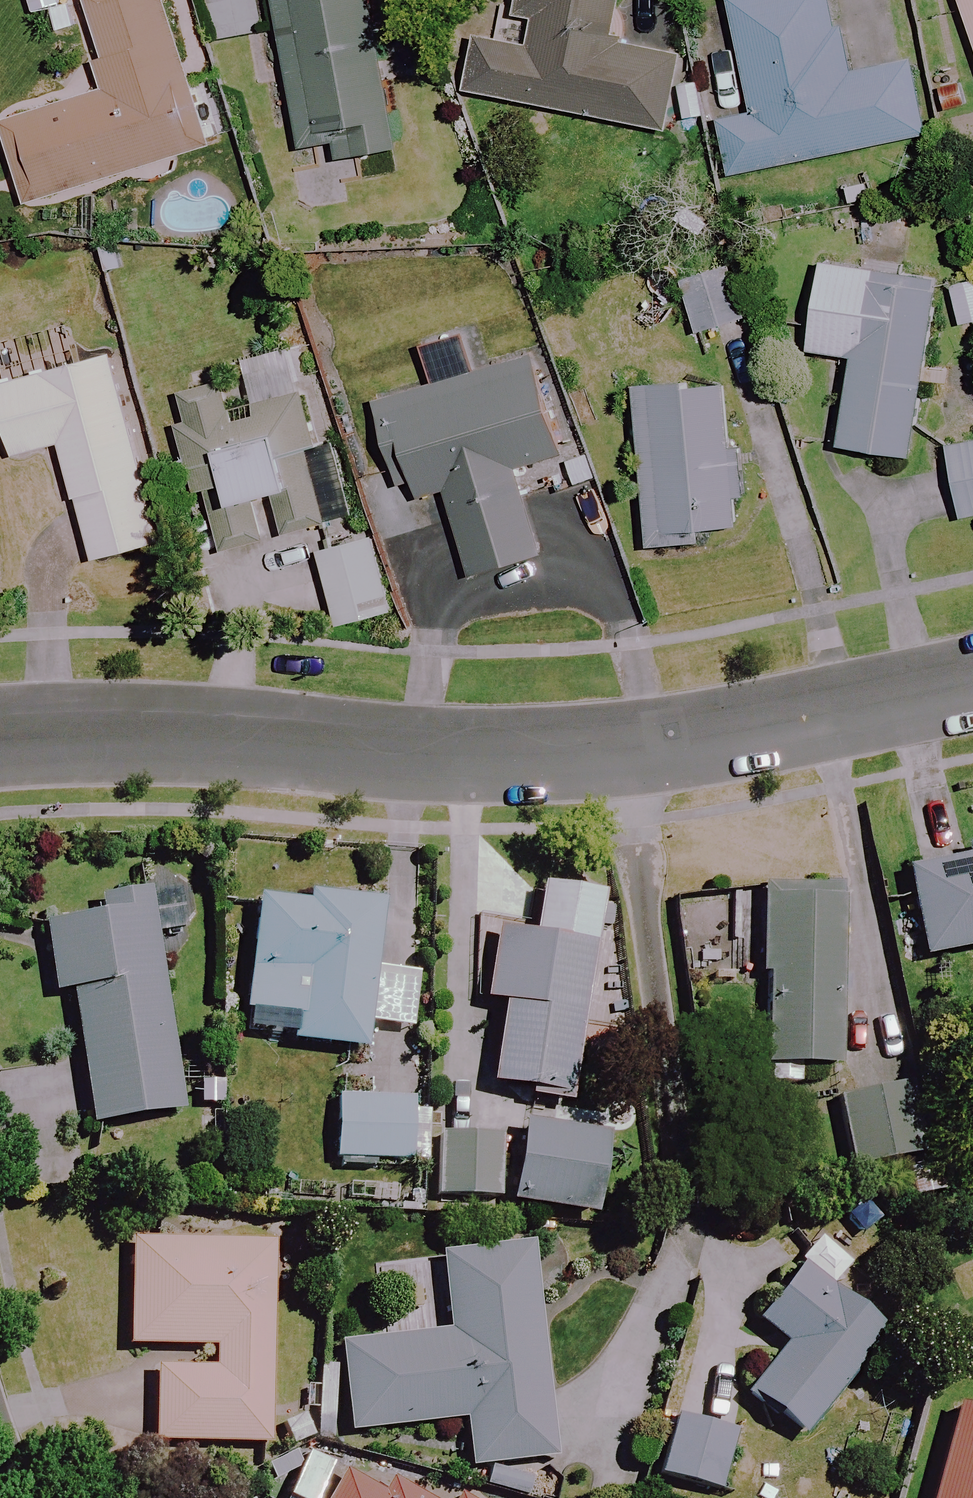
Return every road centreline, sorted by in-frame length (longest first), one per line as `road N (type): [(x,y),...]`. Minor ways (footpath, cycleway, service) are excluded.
road 1 (residential): [(0,736),(237,733),(441,753),(600,752),(783,727),(972,687)]

